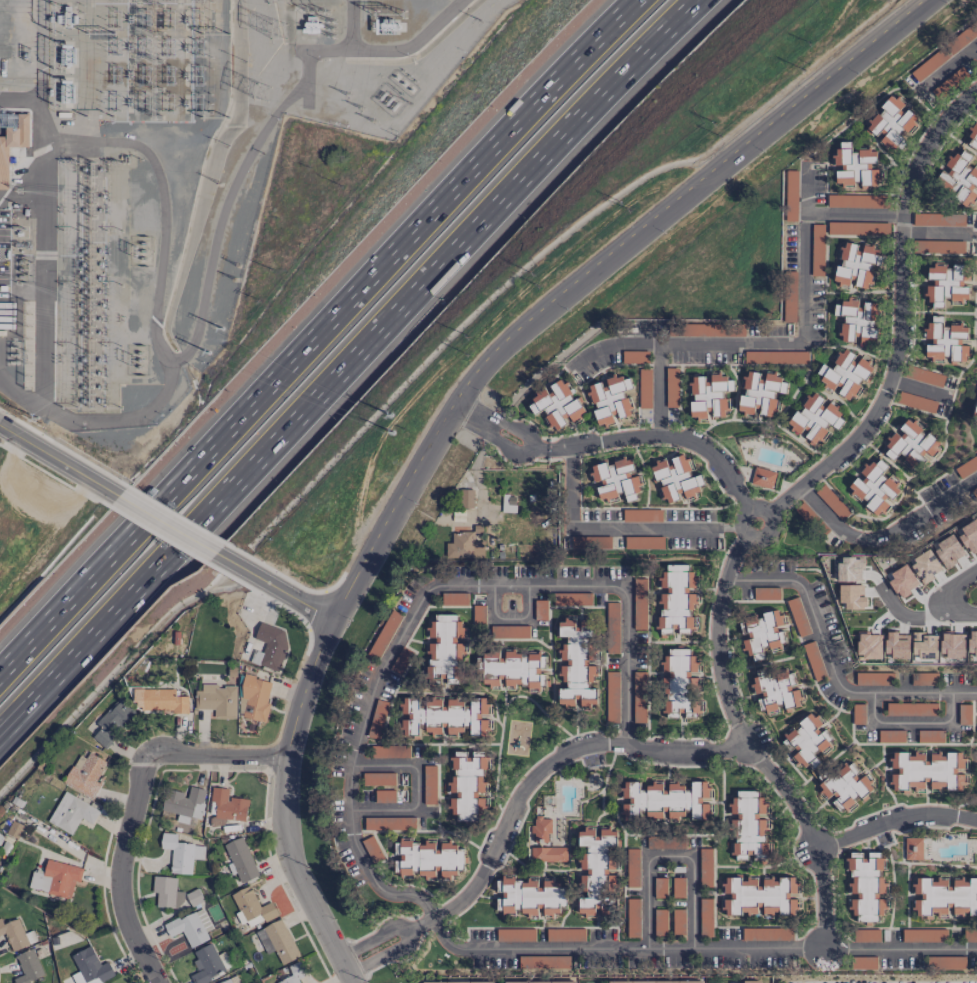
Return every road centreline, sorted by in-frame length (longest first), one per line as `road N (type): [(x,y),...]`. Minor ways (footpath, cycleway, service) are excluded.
road 1 (tertiary): [(928,0),(503,346),(456,405),(313,664),(286,756),(286,843),(351,982)]
road 2 (motorway): [(0,728),(692,0)]
road 3 (motorway): [(636,0),(479,157),(0,677)]
road 4 (residential): [(748,511),(712,455),(686,437),(570,445),(571,529),(742,527)]
road 5 (residential): [(976,478),(885,536),(861,540),(799,487),(868,422),(898,359)]
road 6 (residential): [(806,212),(806,342),(607,345),(572,367)]
road 7 (residential): [(898,359),(903,226),(913,178),(936,133),(976,87)]
road 8 (residential): [(145,753),(119,900),(157,982)]
road 9 (residential): [(906,214),(806,212),(806,165)]
road 10 (residential): [(145,753),(286,756)]
road 11 (tertiary): [(0,427),(119,499)]
road 12 (tertiary): [(213,554),(332,625)]

